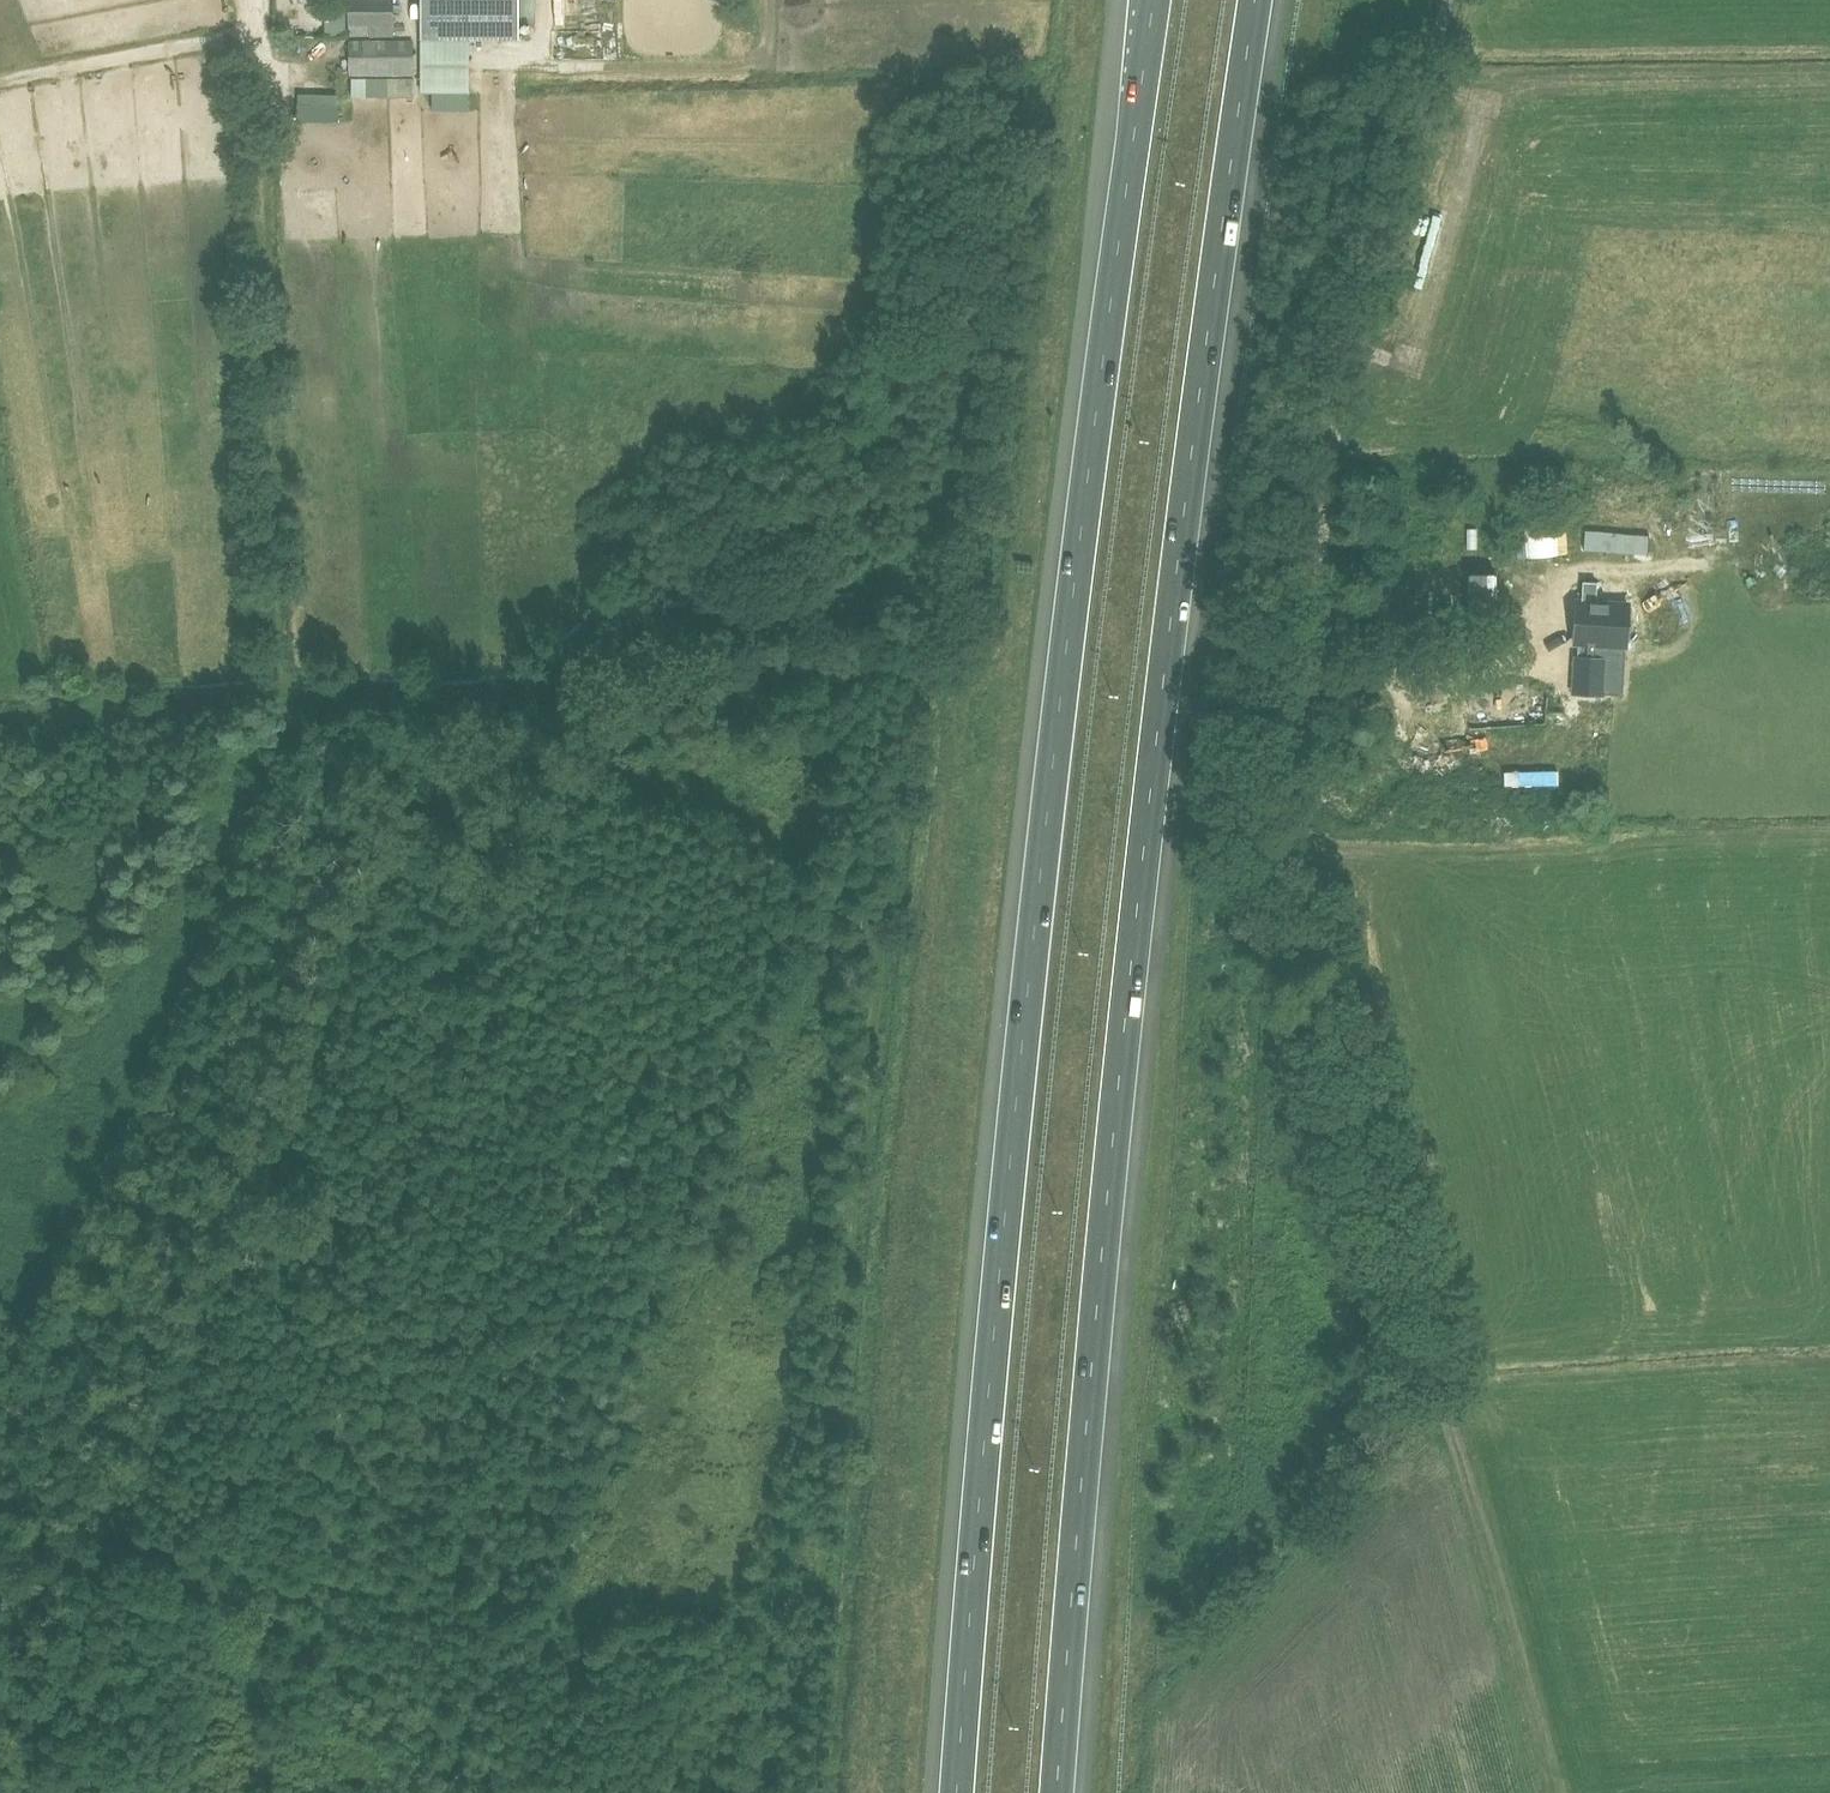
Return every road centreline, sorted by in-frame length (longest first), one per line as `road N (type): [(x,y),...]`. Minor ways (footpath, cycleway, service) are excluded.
road 1 (motorway): [(1060,1792),(1144,830),(1257,0)]
road 2 (motorway): [(1152,0),(1043,822),(955,1792)]
road 3 (track): [(806,1792),(845,1289),(909,692),(906,647),(871,626),(657,627),(597,647),(505,699),(435,704),(285,690)]
road 4 (track): [(1552,1792),(1299,929),(1287,846)]
road 5 (unclassified): [(1287,846),(1342,390),(1447,0)]
road 6 (track): [(285,690),(272,662),(257,146)]
road 7 (track): [(285,690),(0,723)]
road 8 (unclassified): [(252,0),(257,146)]

